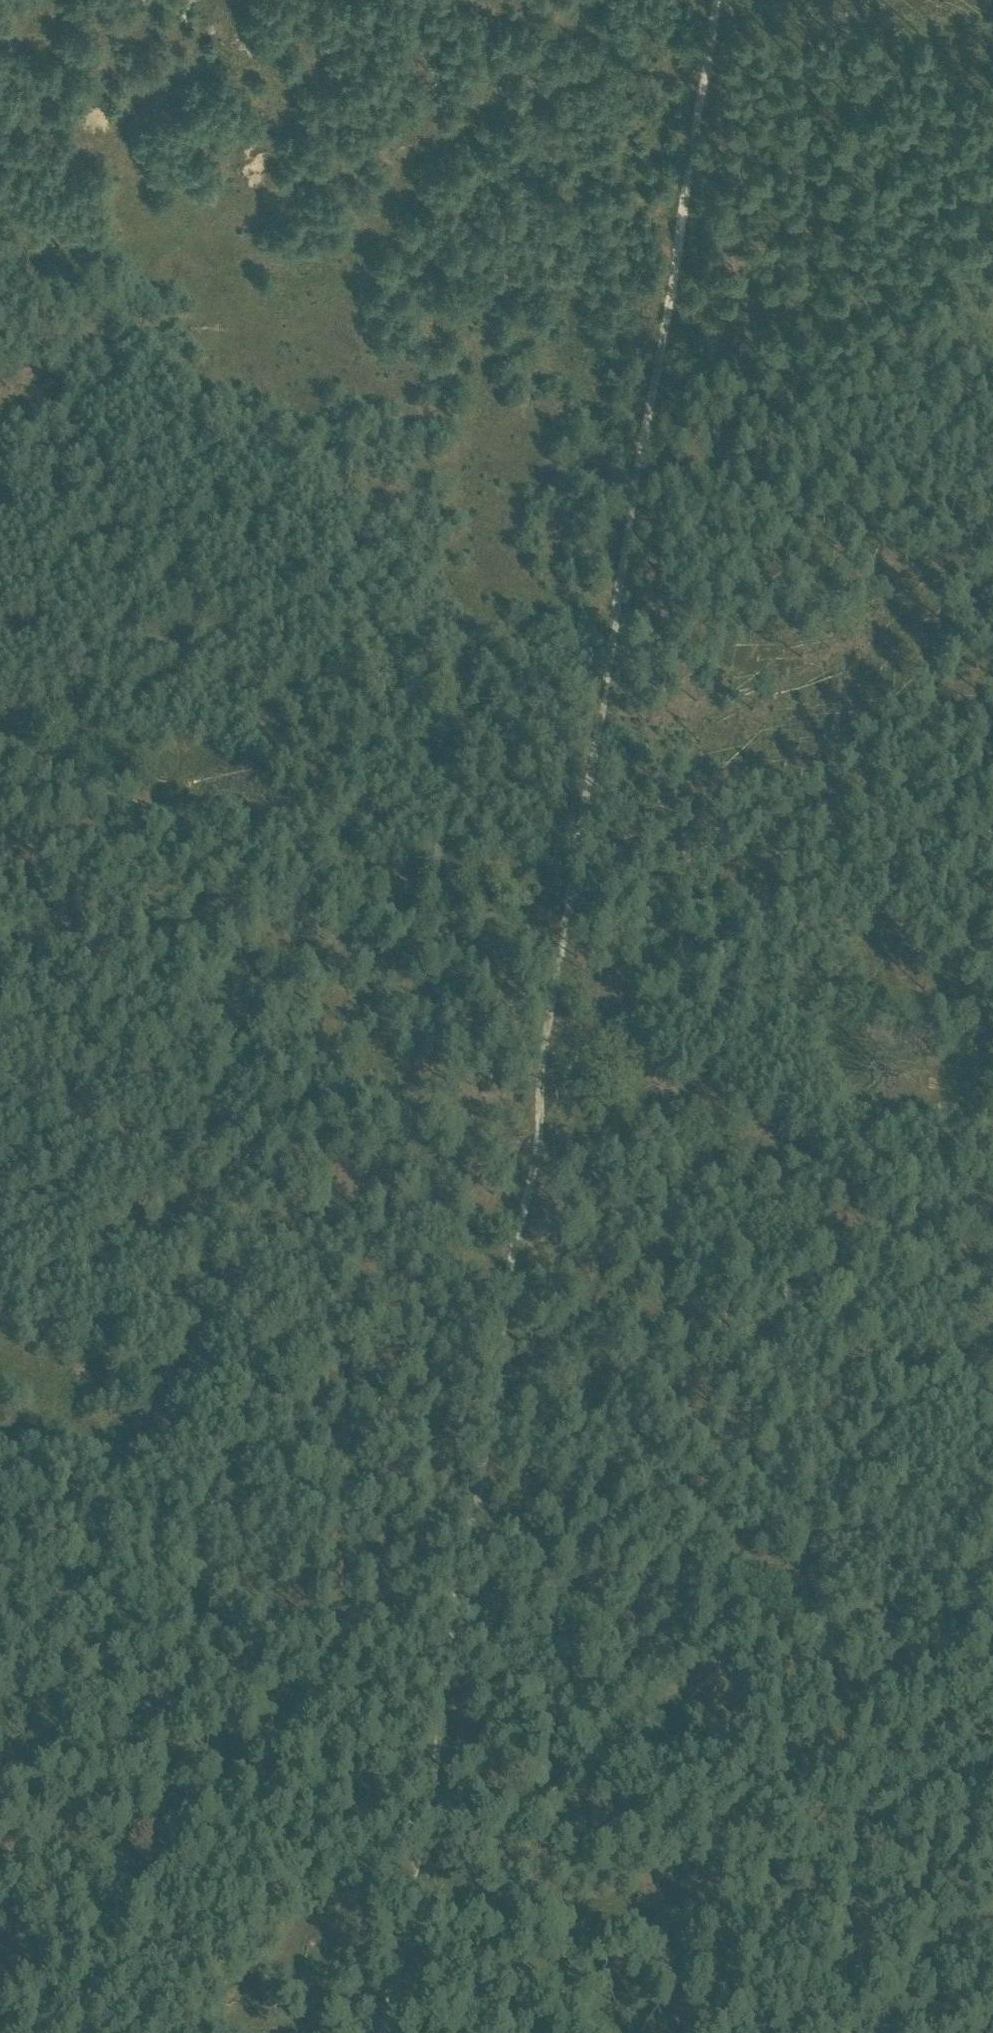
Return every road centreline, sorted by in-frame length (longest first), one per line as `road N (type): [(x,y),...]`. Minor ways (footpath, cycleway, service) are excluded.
road 1 (track): [(715,0),(383,2032)]
road 2 (track): [(0,761),(558,944)]

